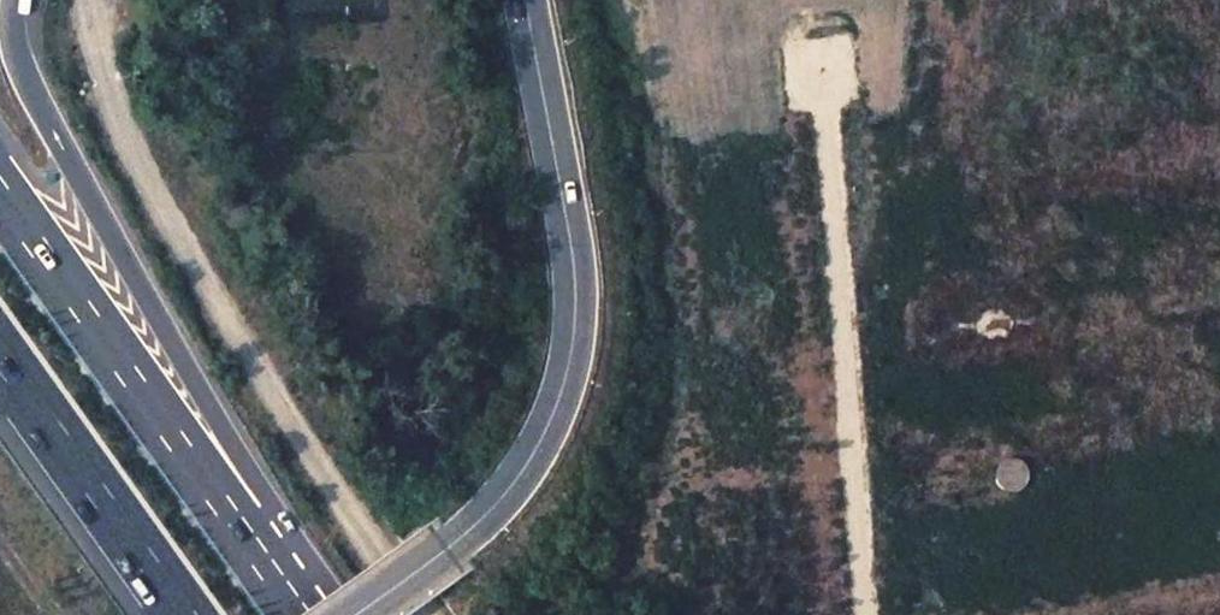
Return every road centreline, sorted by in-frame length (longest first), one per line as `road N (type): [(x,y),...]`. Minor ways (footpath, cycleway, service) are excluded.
road 1 (tertiary): [(524,0),(572,258),(564,383),(546,428),(503,494),(352,614)]
road 2 (residential): [(88,0),(107,86),(150,183),(421,614)]
road 3 (trunk): [(335,614),(116,250),(43,112),(13,37),(14,0)]
road 4 (trunk): [(298,614),(0,203)]
road 5 (trunk): [(0,354),(186,614)]

